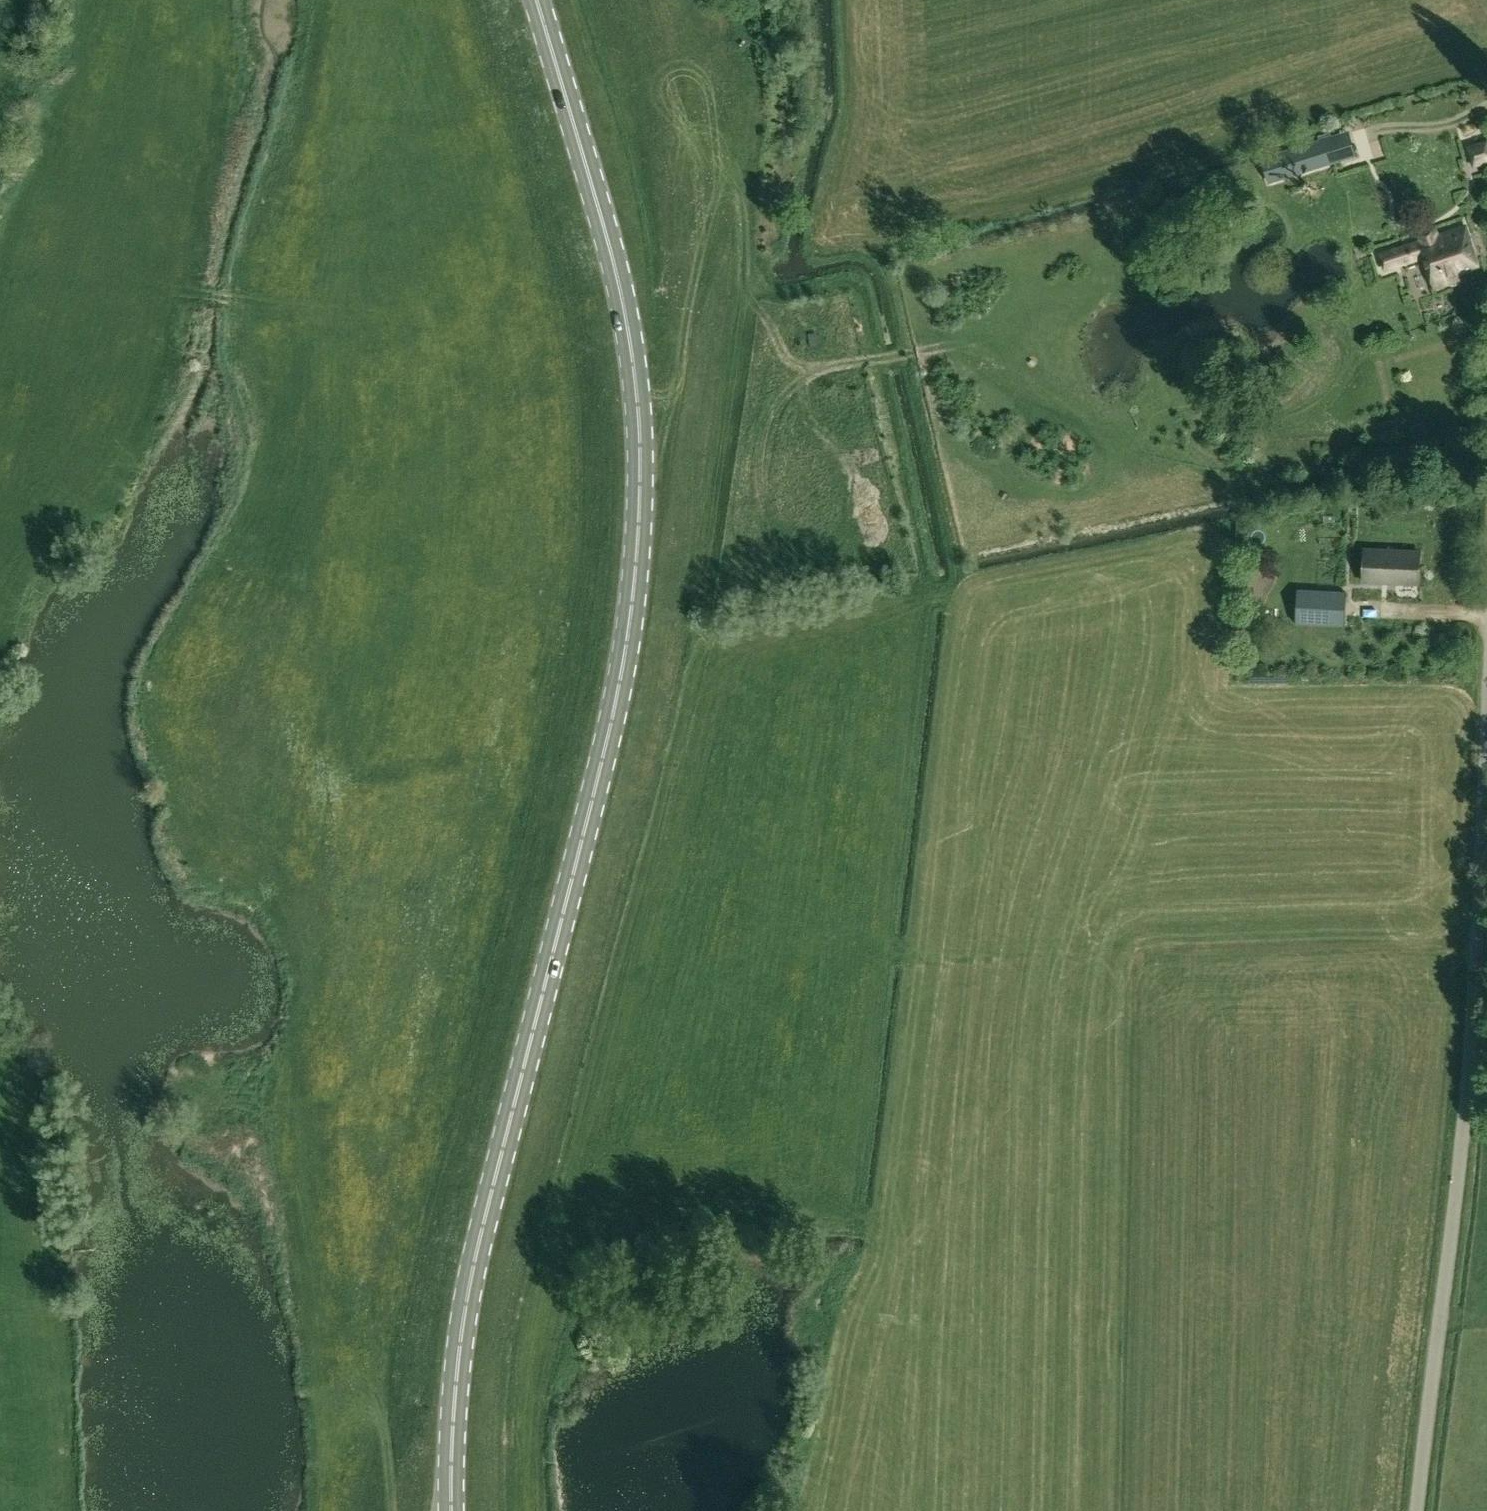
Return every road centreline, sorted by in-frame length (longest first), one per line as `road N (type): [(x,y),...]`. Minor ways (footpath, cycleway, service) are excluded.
road 1 (primary): [(452,1510),(468,1293),(633,606),(644,535),(637,384),(536,0)]
road 2 (unclassified): [(1418,1510),(1465,1114),(1486,778)]

